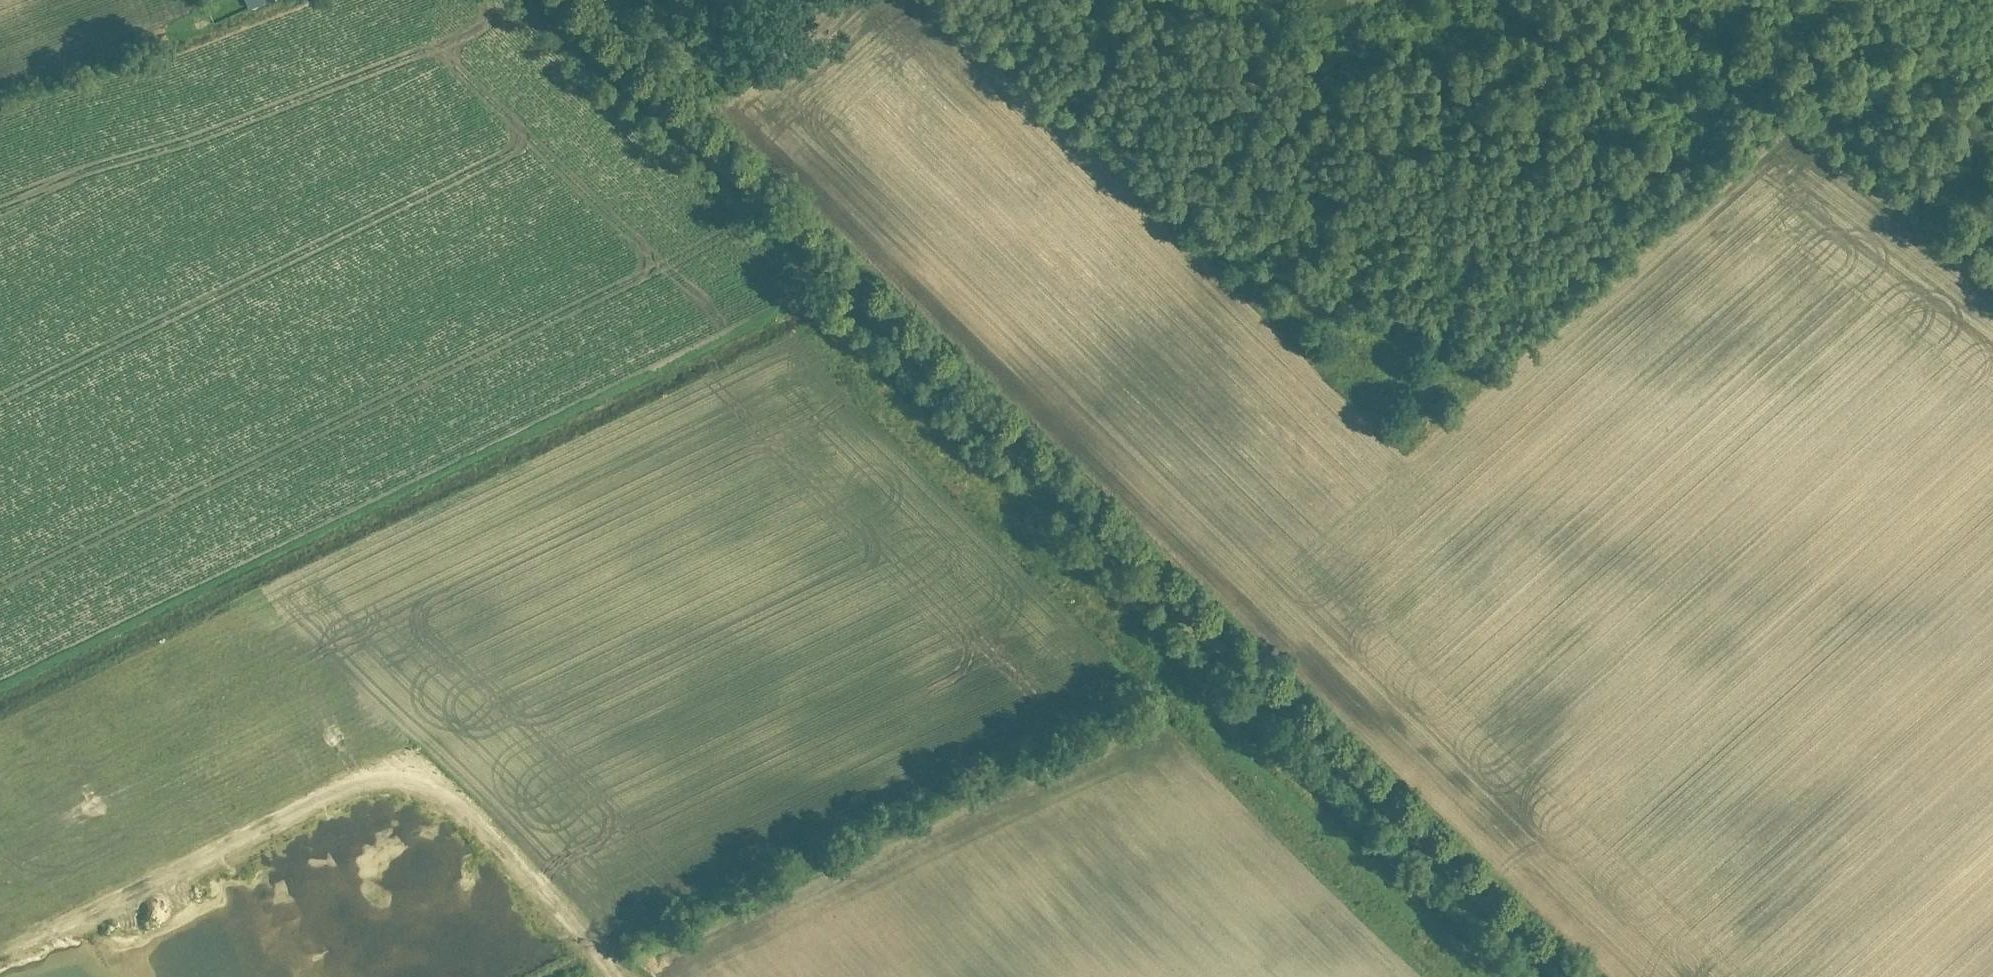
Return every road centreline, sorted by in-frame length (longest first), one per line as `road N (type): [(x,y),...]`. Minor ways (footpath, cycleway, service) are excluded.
road 1 (unclassified): [(1558,976),(548,0)]

